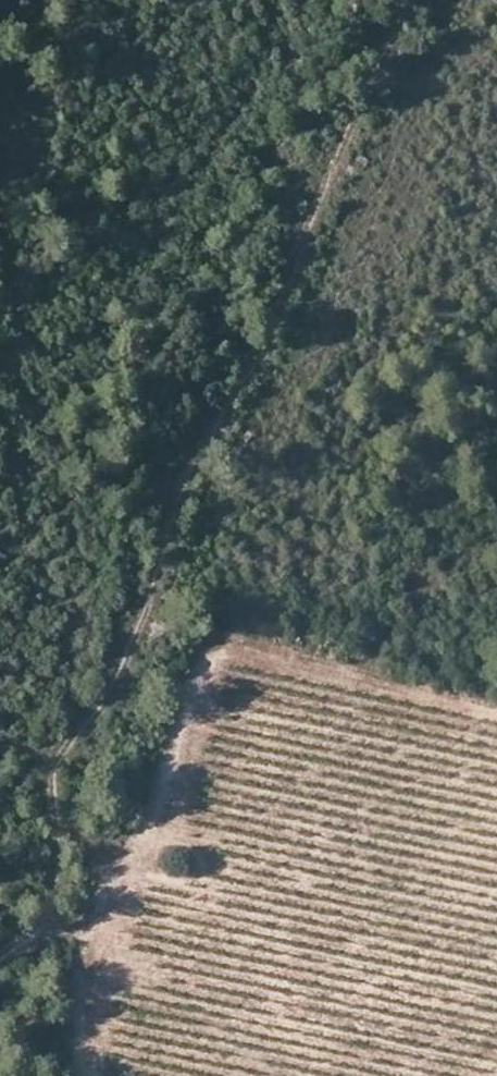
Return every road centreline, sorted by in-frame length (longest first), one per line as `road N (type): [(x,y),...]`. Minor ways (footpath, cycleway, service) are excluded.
road 1 (track): [(496,711),(216,655)]

